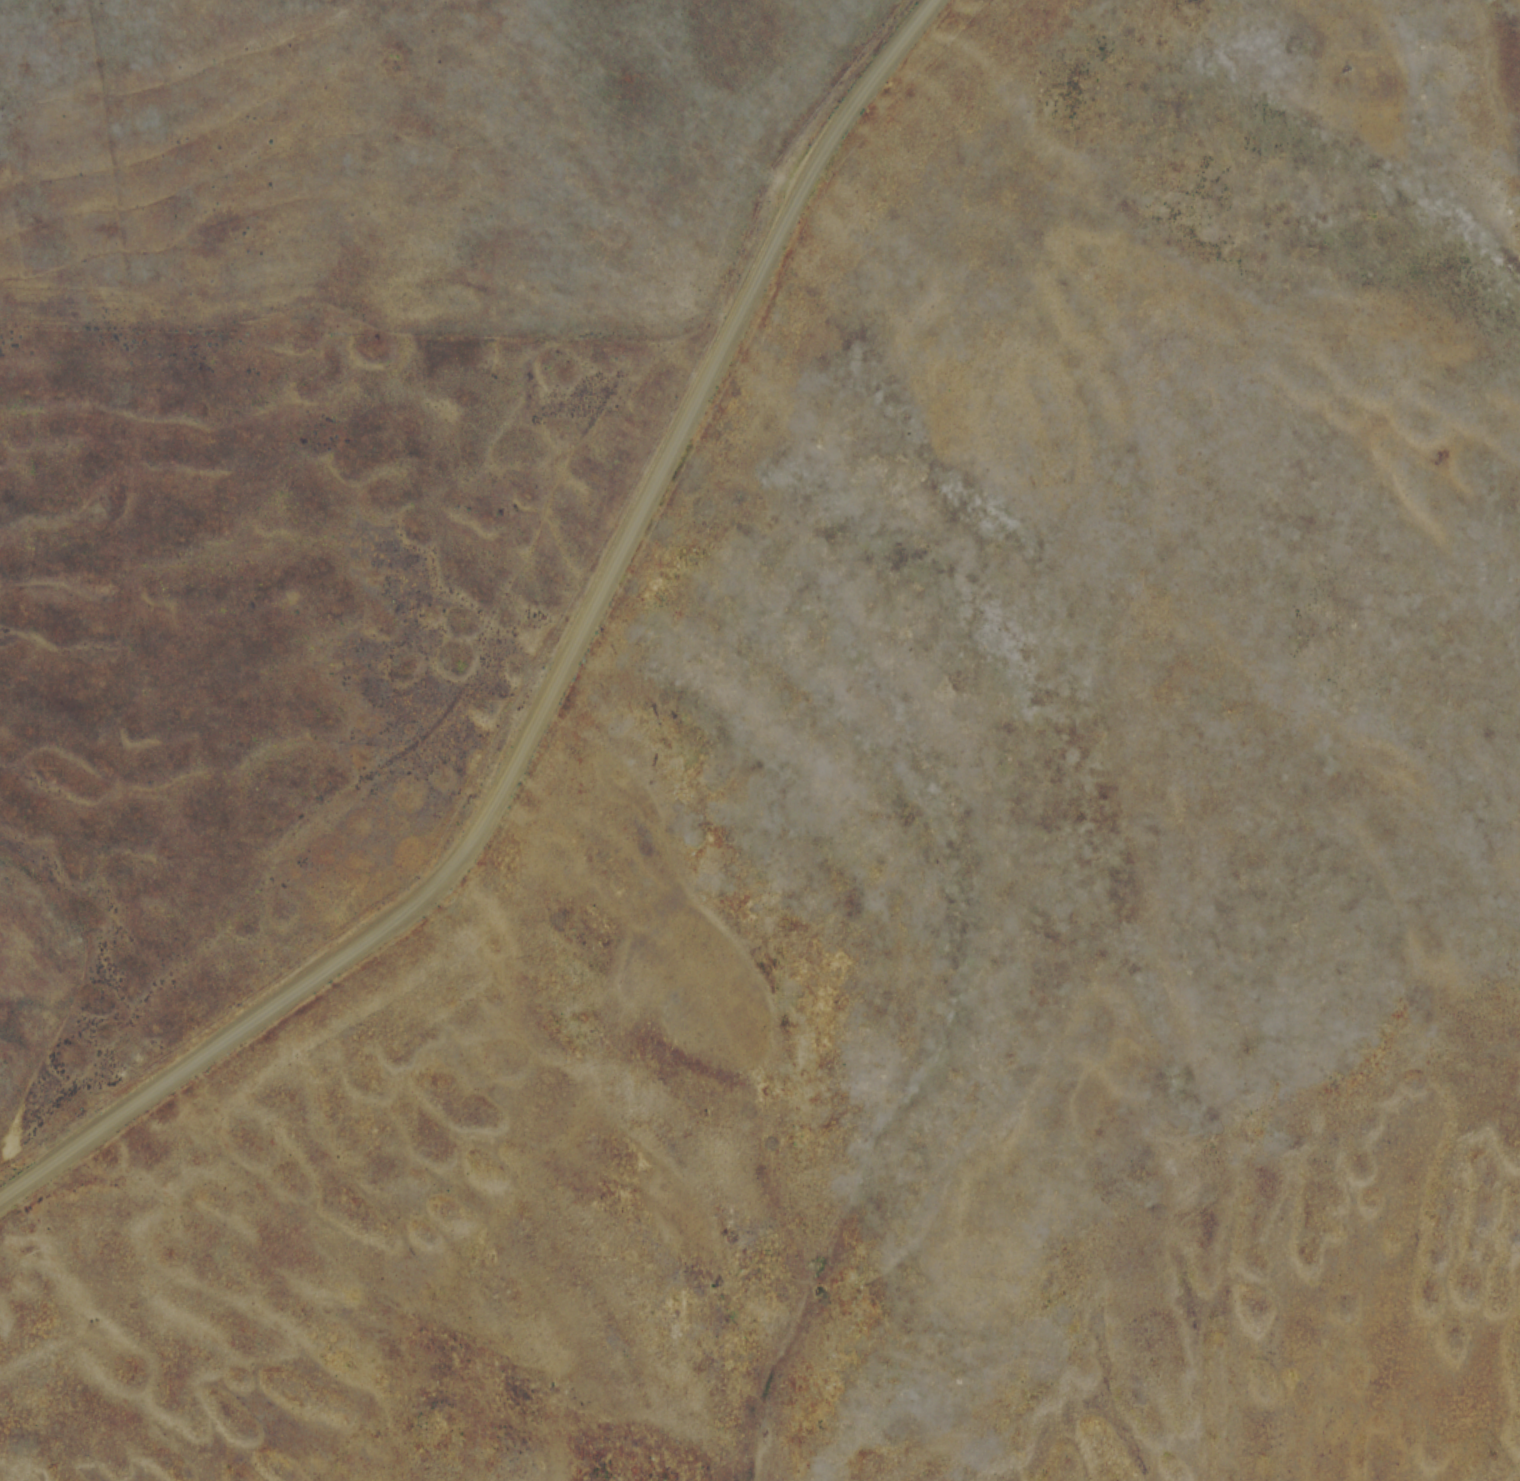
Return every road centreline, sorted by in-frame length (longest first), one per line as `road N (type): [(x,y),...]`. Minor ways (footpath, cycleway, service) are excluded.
road 1 (residential): [(0,1197),(378,929),(461,851),(823,146),(929,0)]

